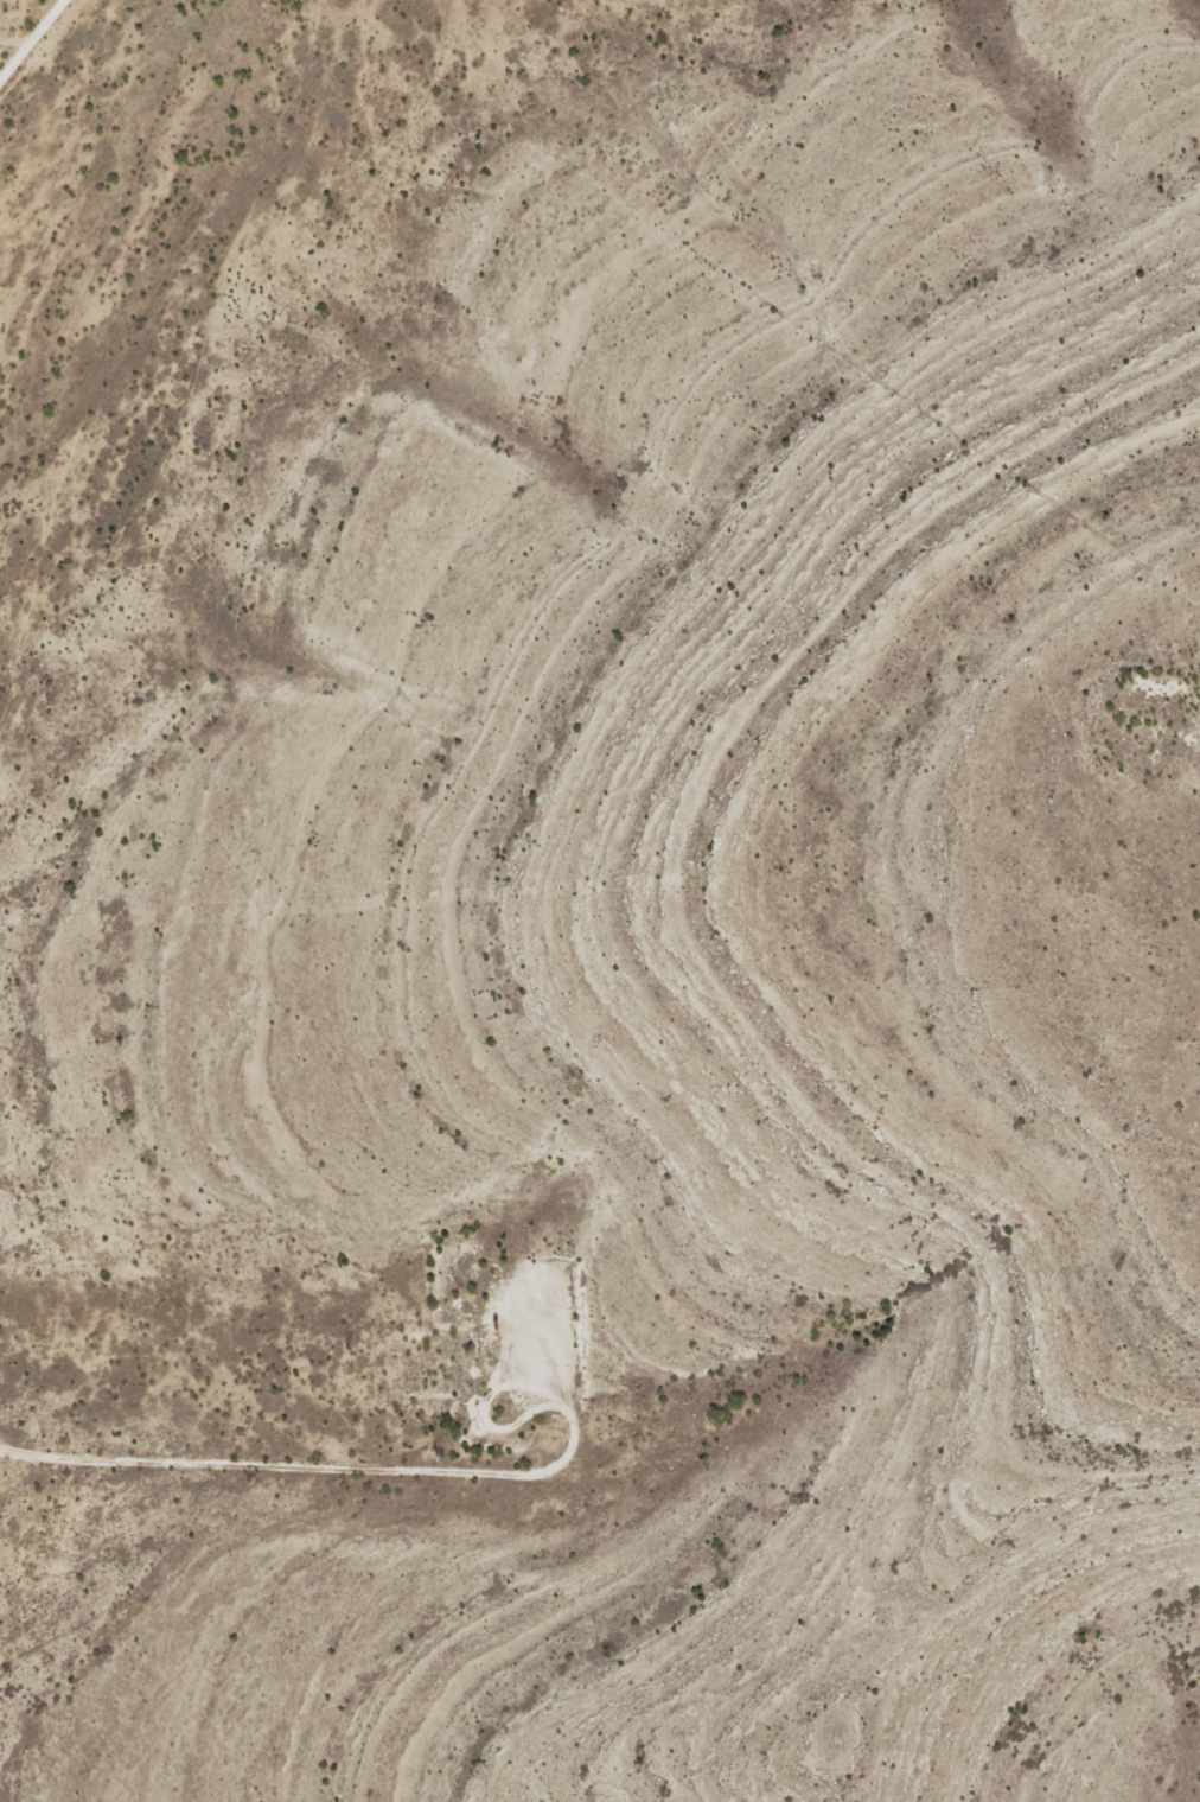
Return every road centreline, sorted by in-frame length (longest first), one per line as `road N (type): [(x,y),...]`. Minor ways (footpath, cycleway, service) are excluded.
road 1 (track): [(0,827),(211,354)]

